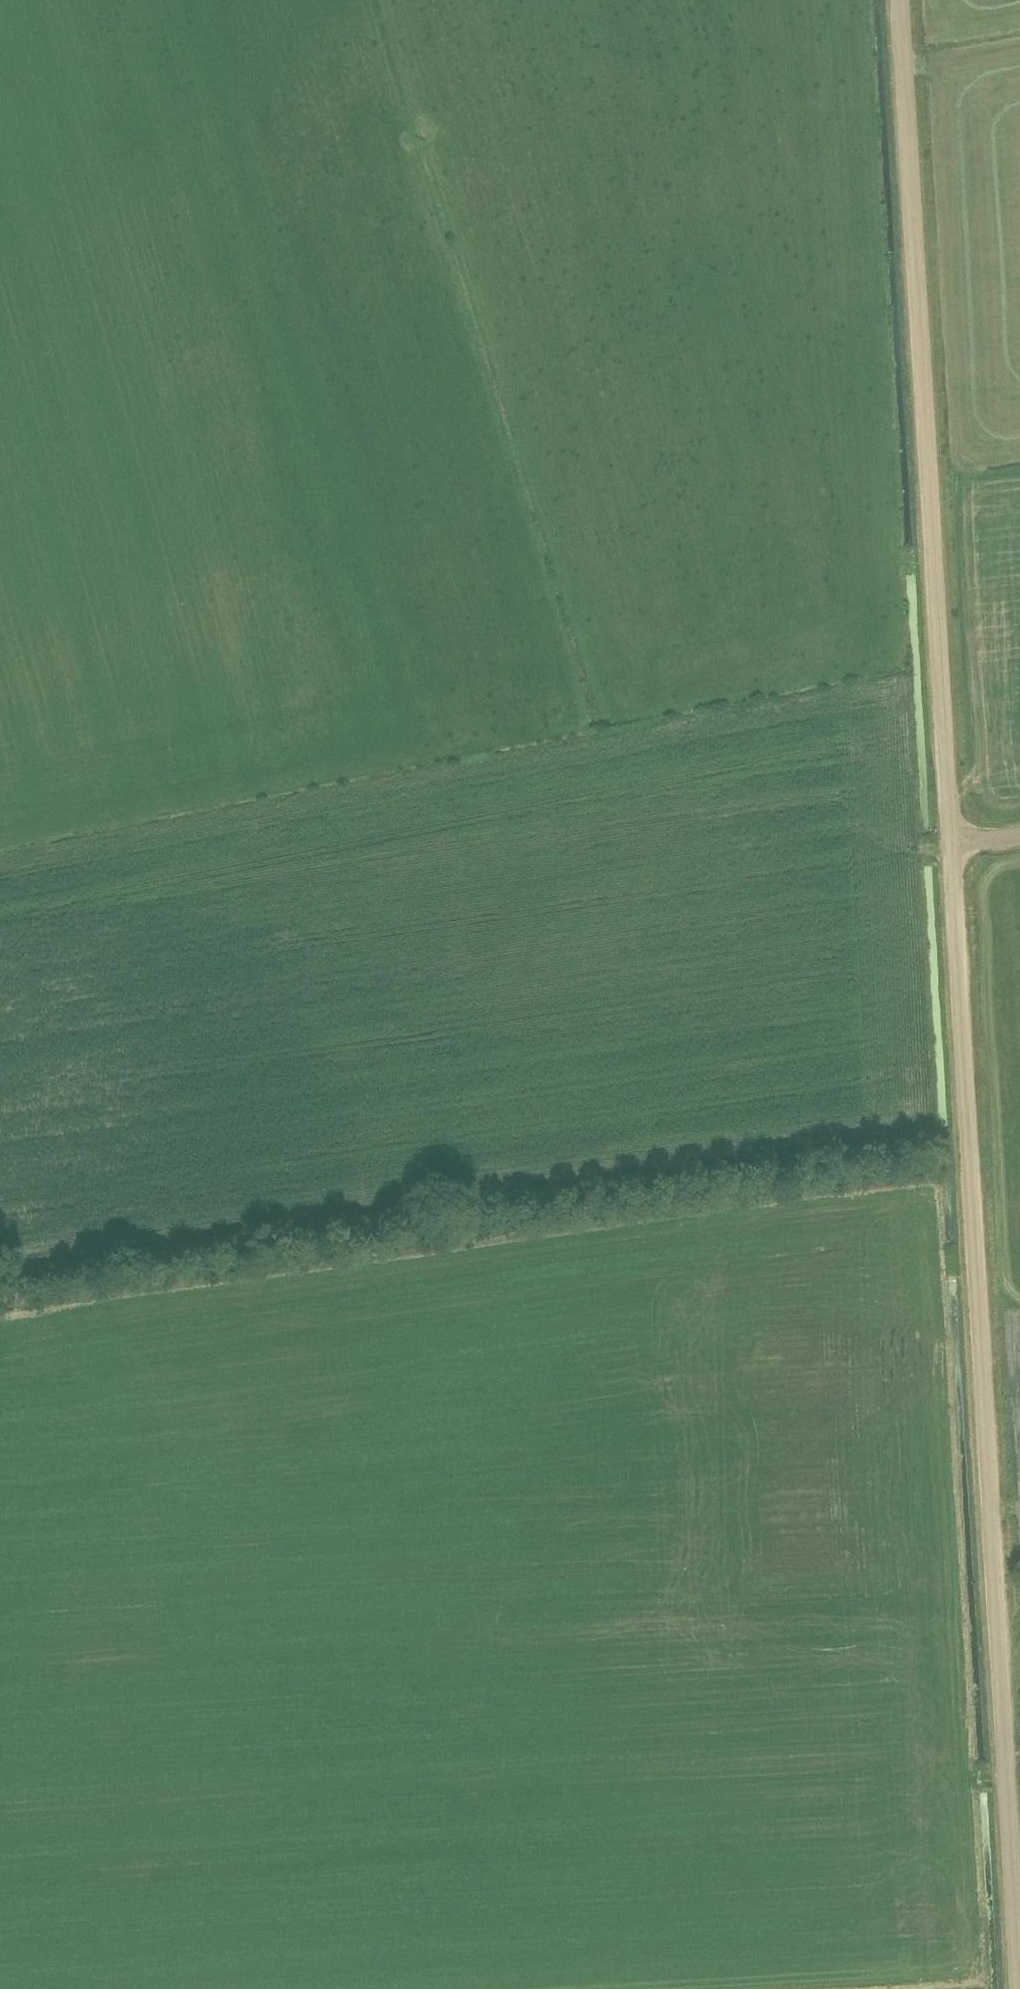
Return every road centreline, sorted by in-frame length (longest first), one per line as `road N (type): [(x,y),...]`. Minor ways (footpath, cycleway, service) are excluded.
road 1 (track): [(953,847),(1018,1988)]
road 2 (track): [(901,0),(953,847)]

